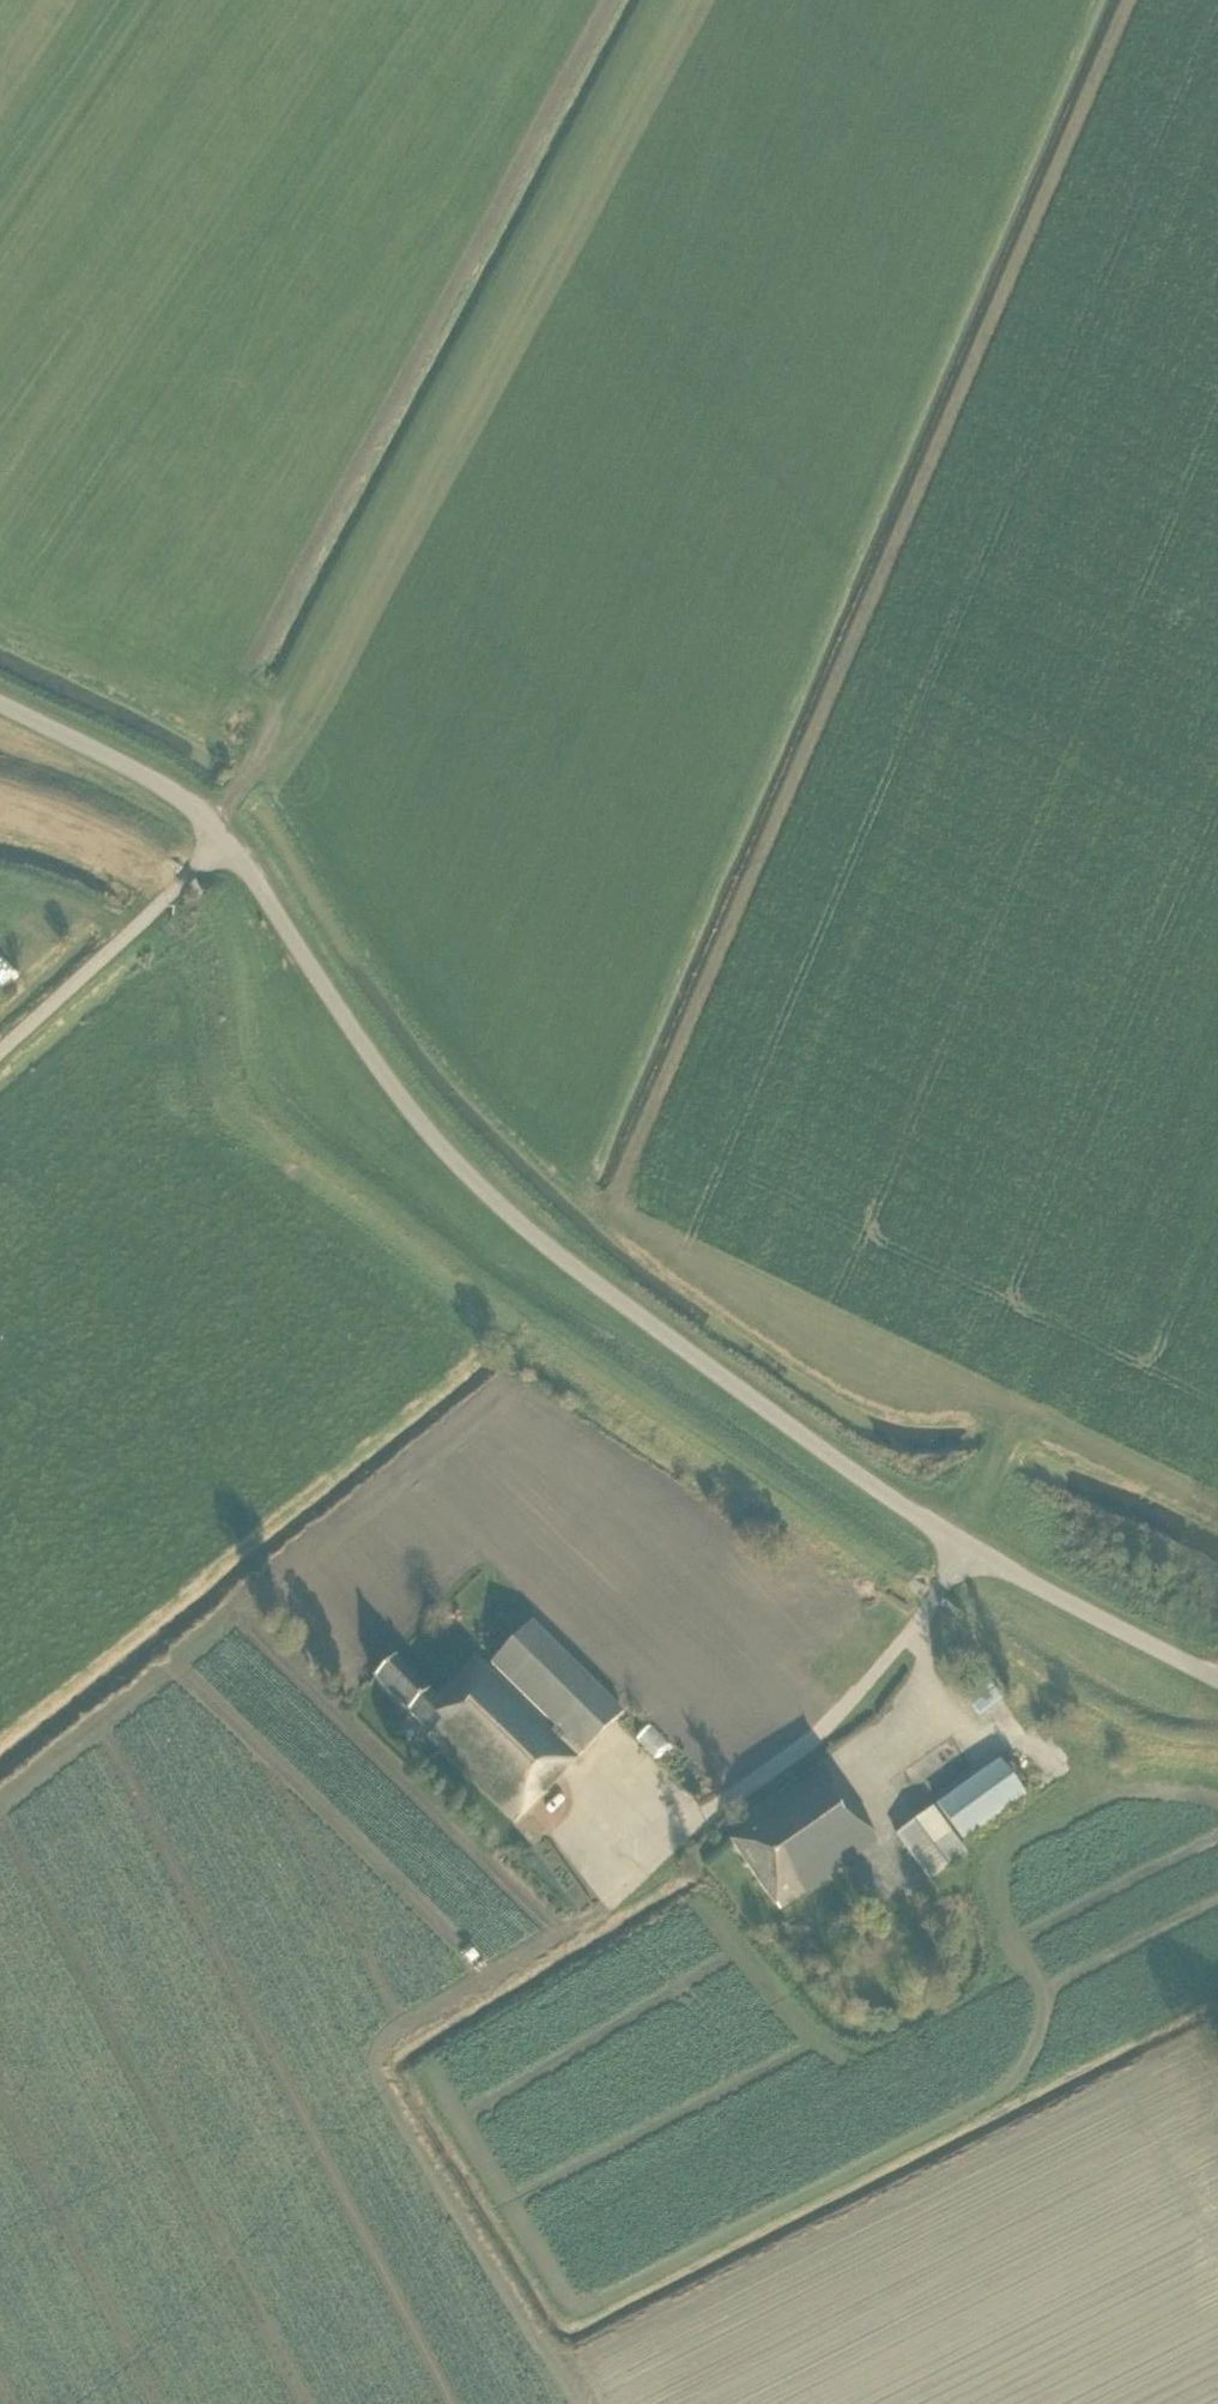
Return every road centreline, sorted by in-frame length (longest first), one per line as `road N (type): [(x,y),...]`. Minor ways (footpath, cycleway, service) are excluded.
road 1 (unclassified): [(1217,1677),(967,1548),(555,1254),(429,1132),(217,830),(136,771),(0,706)]

